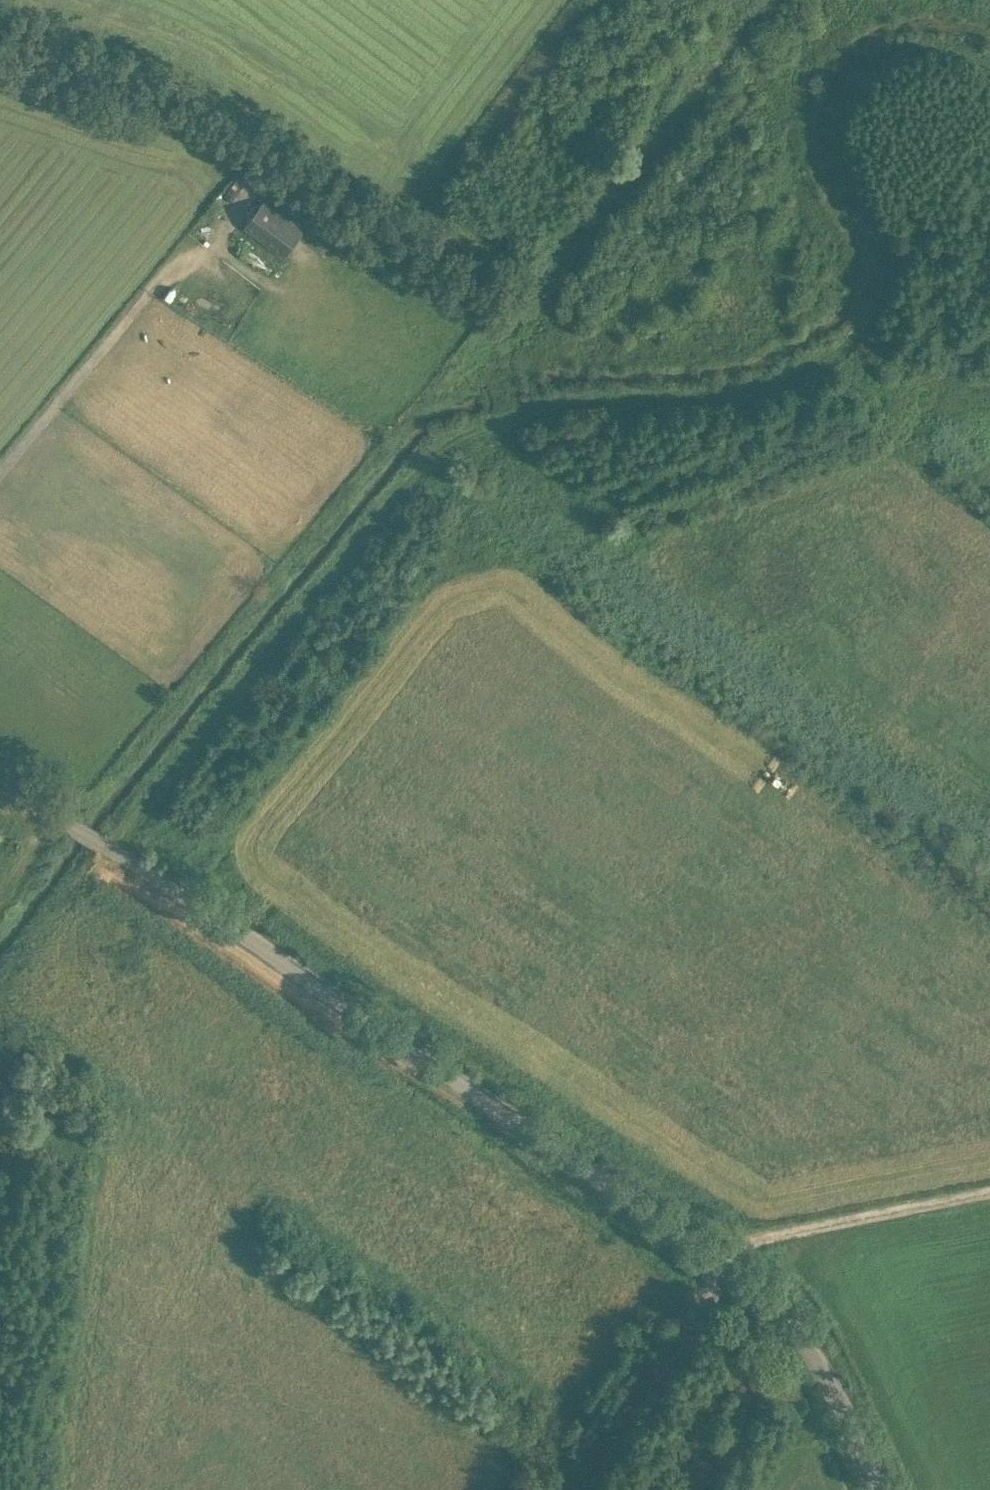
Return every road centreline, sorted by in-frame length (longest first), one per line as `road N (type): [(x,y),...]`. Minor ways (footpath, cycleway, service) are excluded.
road 1 (track): [(107,847),(457,433),(577,399),(735,394),(789,378),(844,345),(875,311),(891,264),(838,145),(850,88),(871,65),(908,45),(989,68)]
road 2 (unclassified): [(882,1489),(789,1317),(722,1261),(103,844),(0,792)]
road 3 (track): [(562,1489),(722,1261)]

